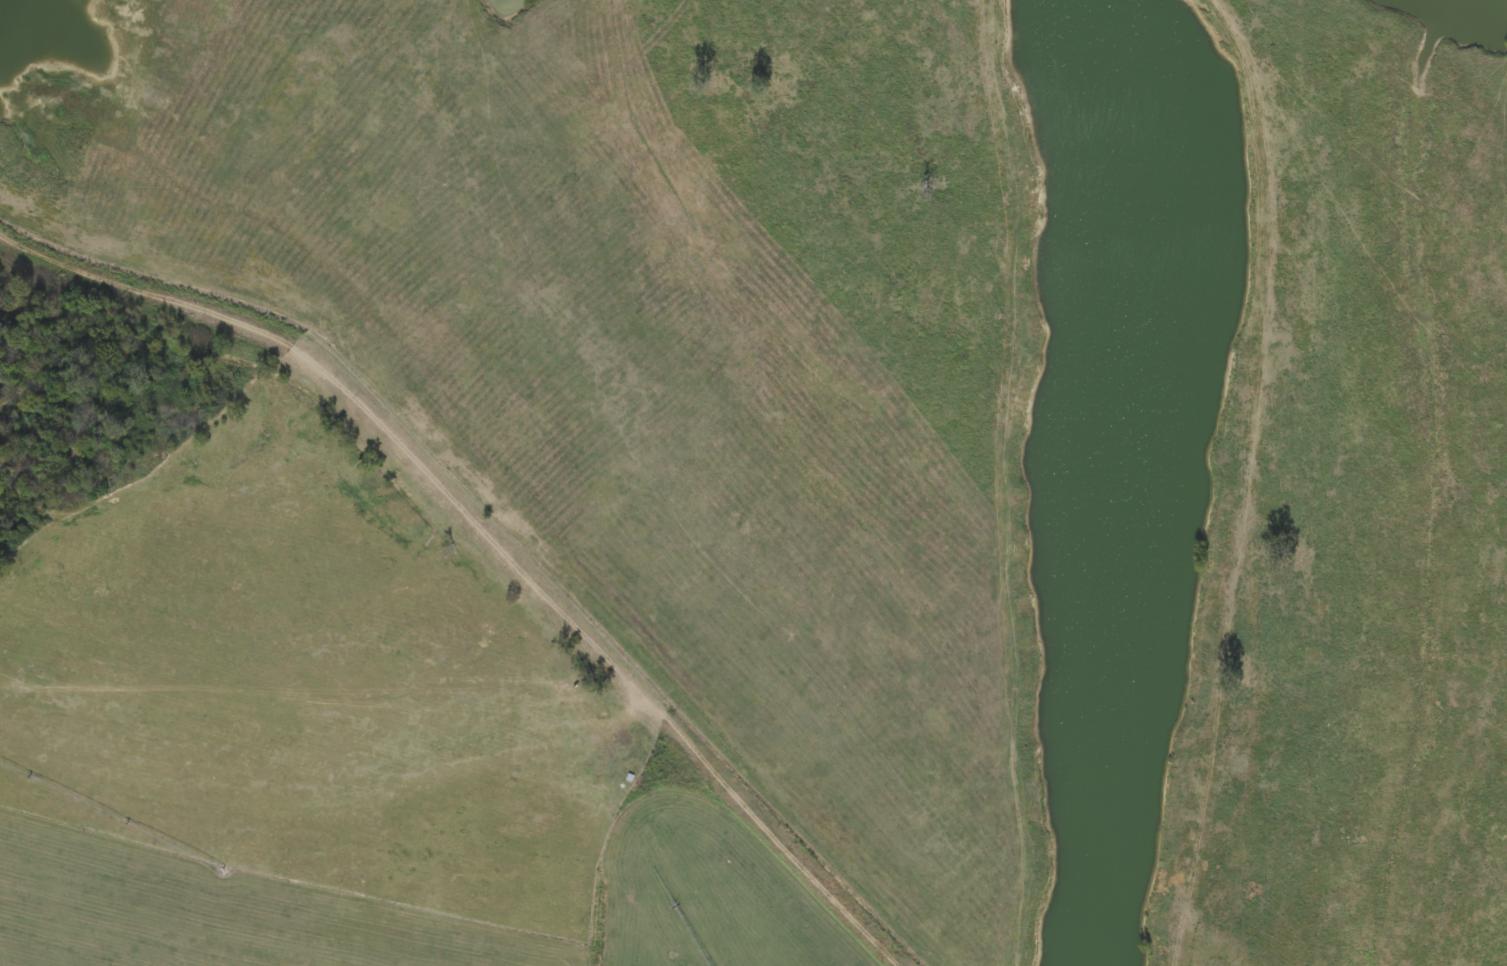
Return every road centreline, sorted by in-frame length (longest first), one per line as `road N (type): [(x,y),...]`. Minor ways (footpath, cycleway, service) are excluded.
road 1 (residential): [(0,238),(247,320),(735,817),(899,965)]

